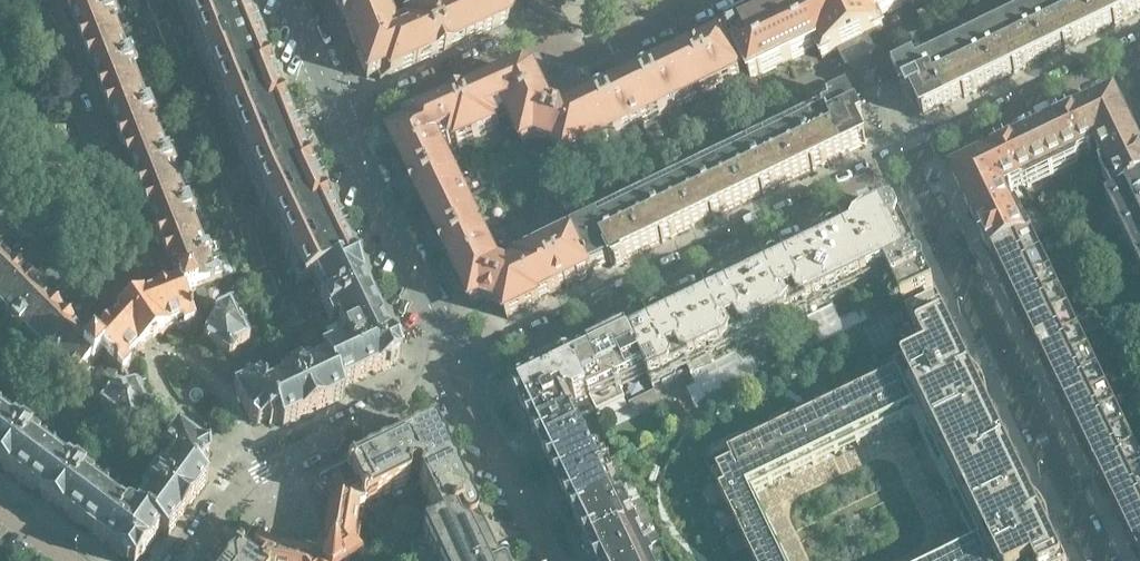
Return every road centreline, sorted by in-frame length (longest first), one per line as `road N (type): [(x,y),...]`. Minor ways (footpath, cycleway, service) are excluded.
road 1 (residential): [(464,378),(909,160)]
road 2 (residential): [(0,208),(73,294),(96,304),(142,273),(152,251),(42,0)]
road 3 (residential): [(1109,560),(909,160)]
road 4 (residential): [(464,378),(259,472),(191,560)]
road 5 (unclassified): [(464,378),(346,130)]
road 6 (residential): [(909,160),(1130,56)]
road 7 (residential): [(346,130),(554,34)]
road 8 (residential): [(553,560),(464,378)]
road 9 (residential): [(554,34),(569,51),(591,54),(706,0)]
road 10 (unclassified): [(346,130),(293,0)]

